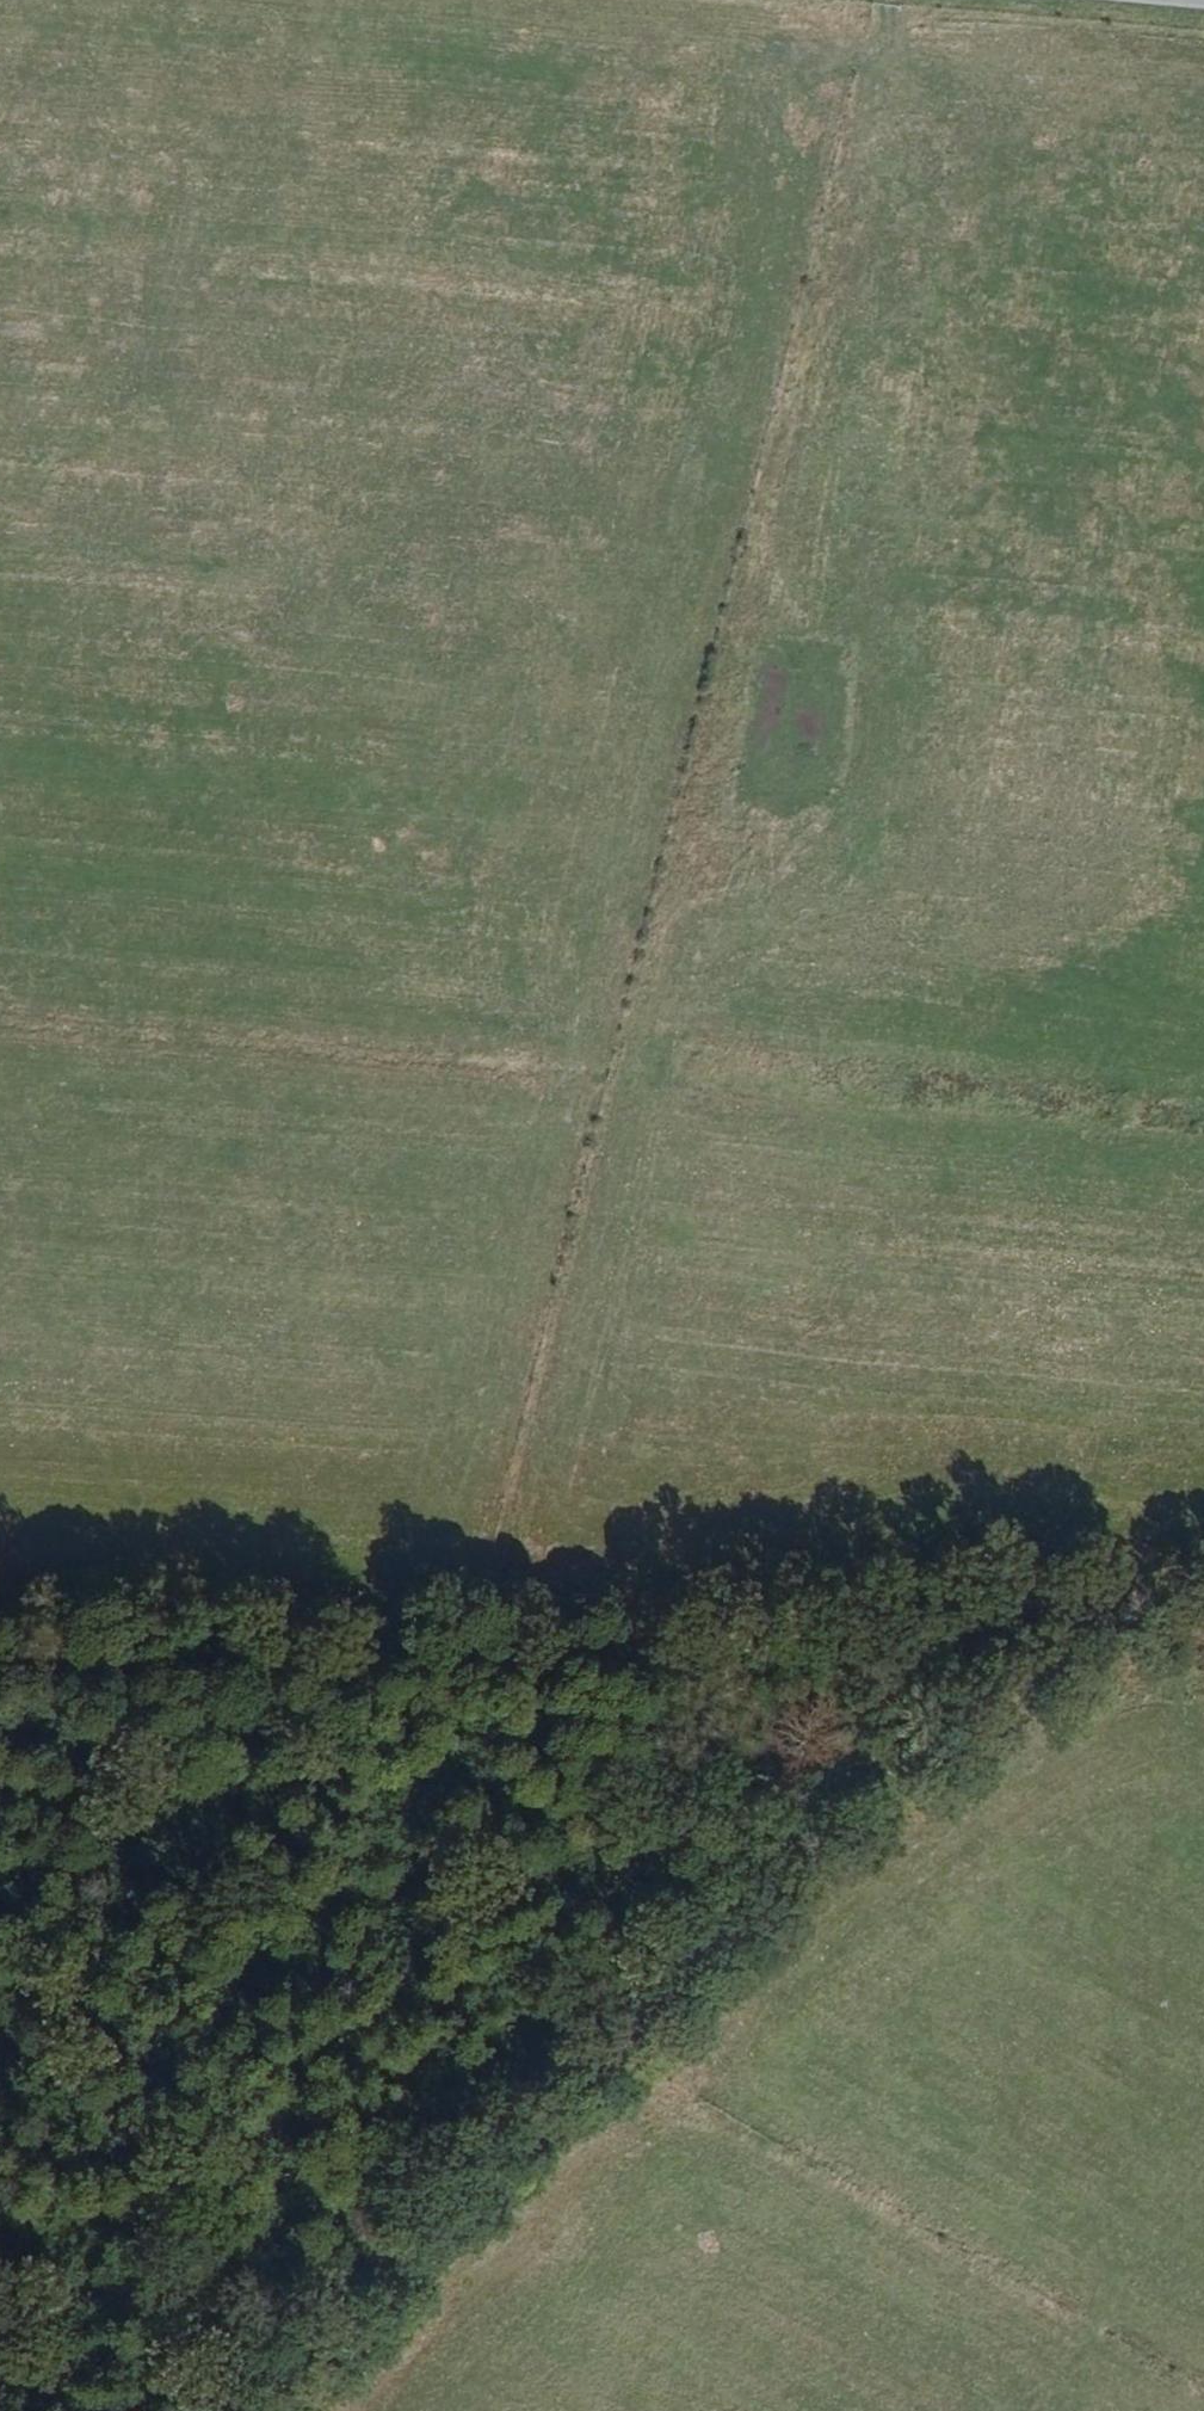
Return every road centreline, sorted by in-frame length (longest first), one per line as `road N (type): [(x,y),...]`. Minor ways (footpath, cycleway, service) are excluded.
road 1 (track): [(0,1652),(494,1661),(900,1647),(288,2410)]
road 2 (track): [(900,1647),(1203,1573)]

